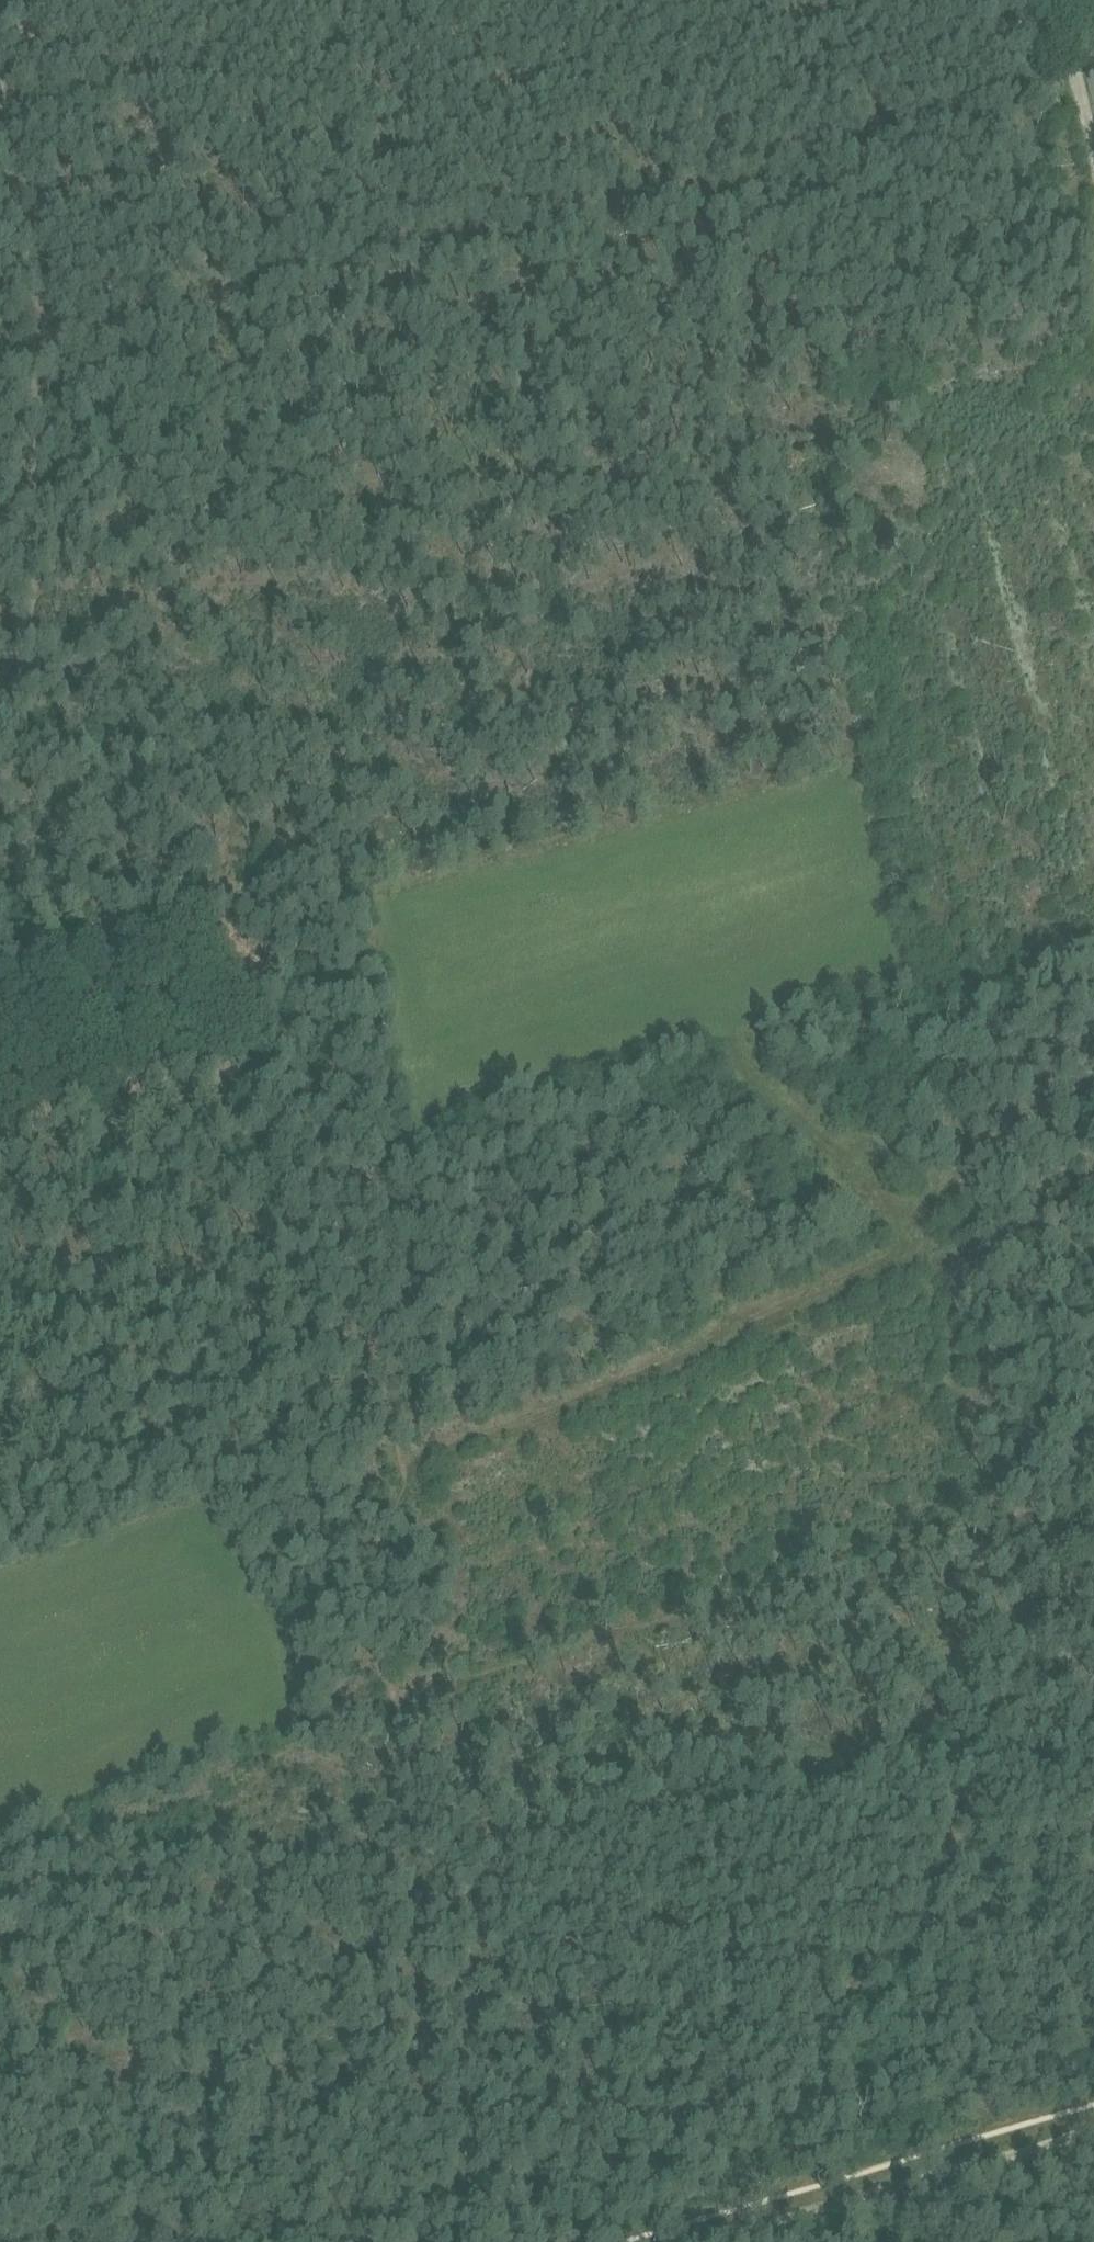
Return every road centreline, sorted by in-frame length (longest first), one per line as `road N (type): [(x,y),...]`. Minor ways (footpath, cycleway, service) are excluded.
road 1 (track): [(1093,2135),(718,2241)]
road 2 (track): [(1093,171),(1053,0)]

